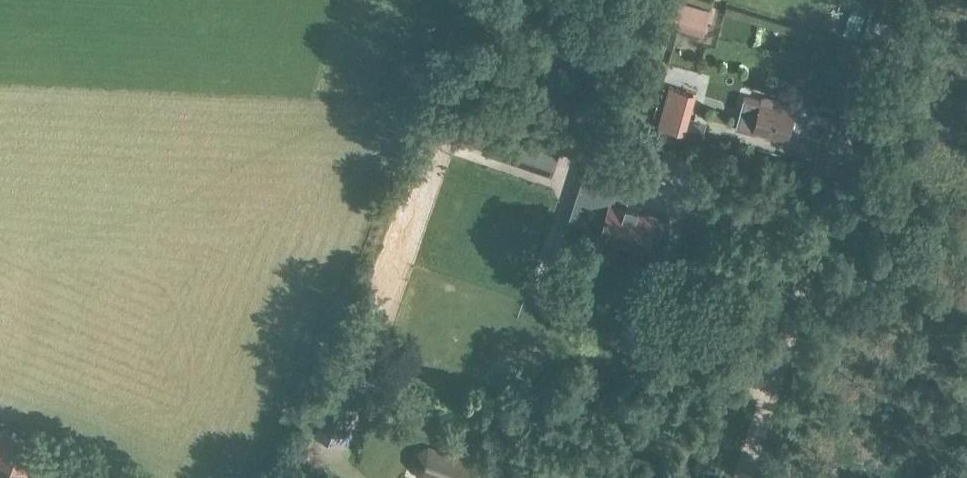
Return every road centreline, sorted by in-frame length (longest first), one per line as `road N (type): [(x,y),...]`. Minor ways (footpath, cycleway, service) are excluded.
road 1 (track): [(741,477),(894,0)]

